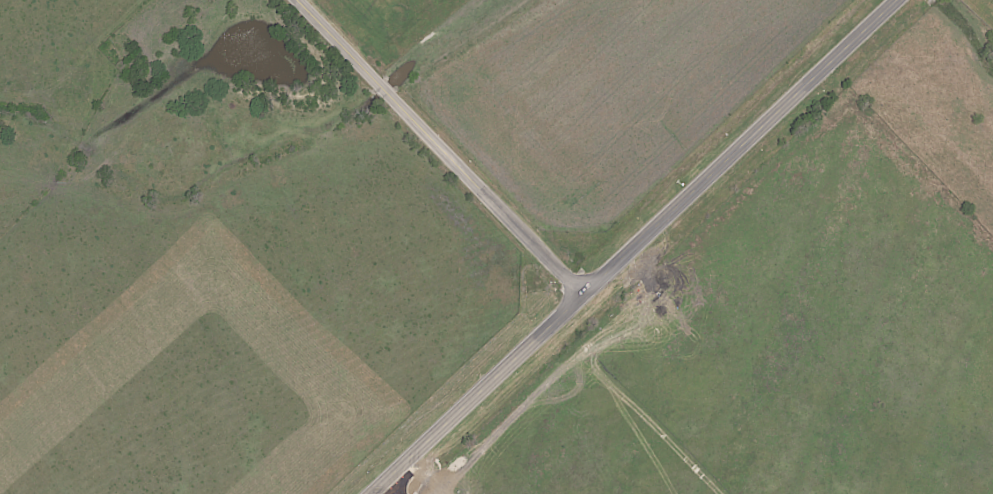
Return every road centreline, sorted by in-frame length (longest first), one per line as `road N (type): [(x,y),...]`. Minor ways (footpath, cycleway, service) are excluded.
road 1 (secondary): [(898,0),(374,493)]
road 2 (tertiary): [(584,296),(297,0)]

